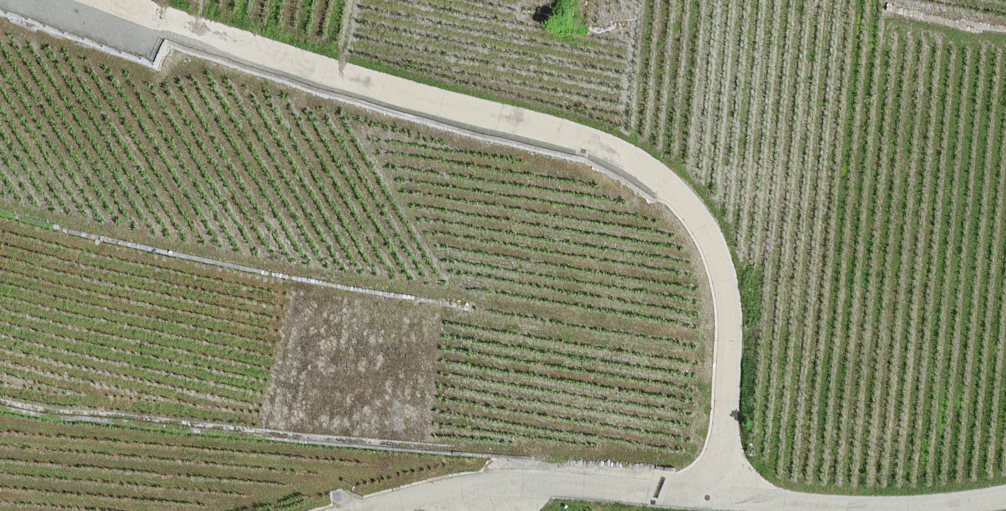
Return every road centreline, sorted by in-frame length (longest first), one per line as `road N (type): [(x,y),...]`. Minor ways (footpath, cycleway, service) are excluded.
road 1 (track): [(120,0),(586,139),(660,177),(707,236),(719,273),(726,323),(719,493)]
road 2 (track): [(367,510),(567,480),(867,507),(1005,490)]

